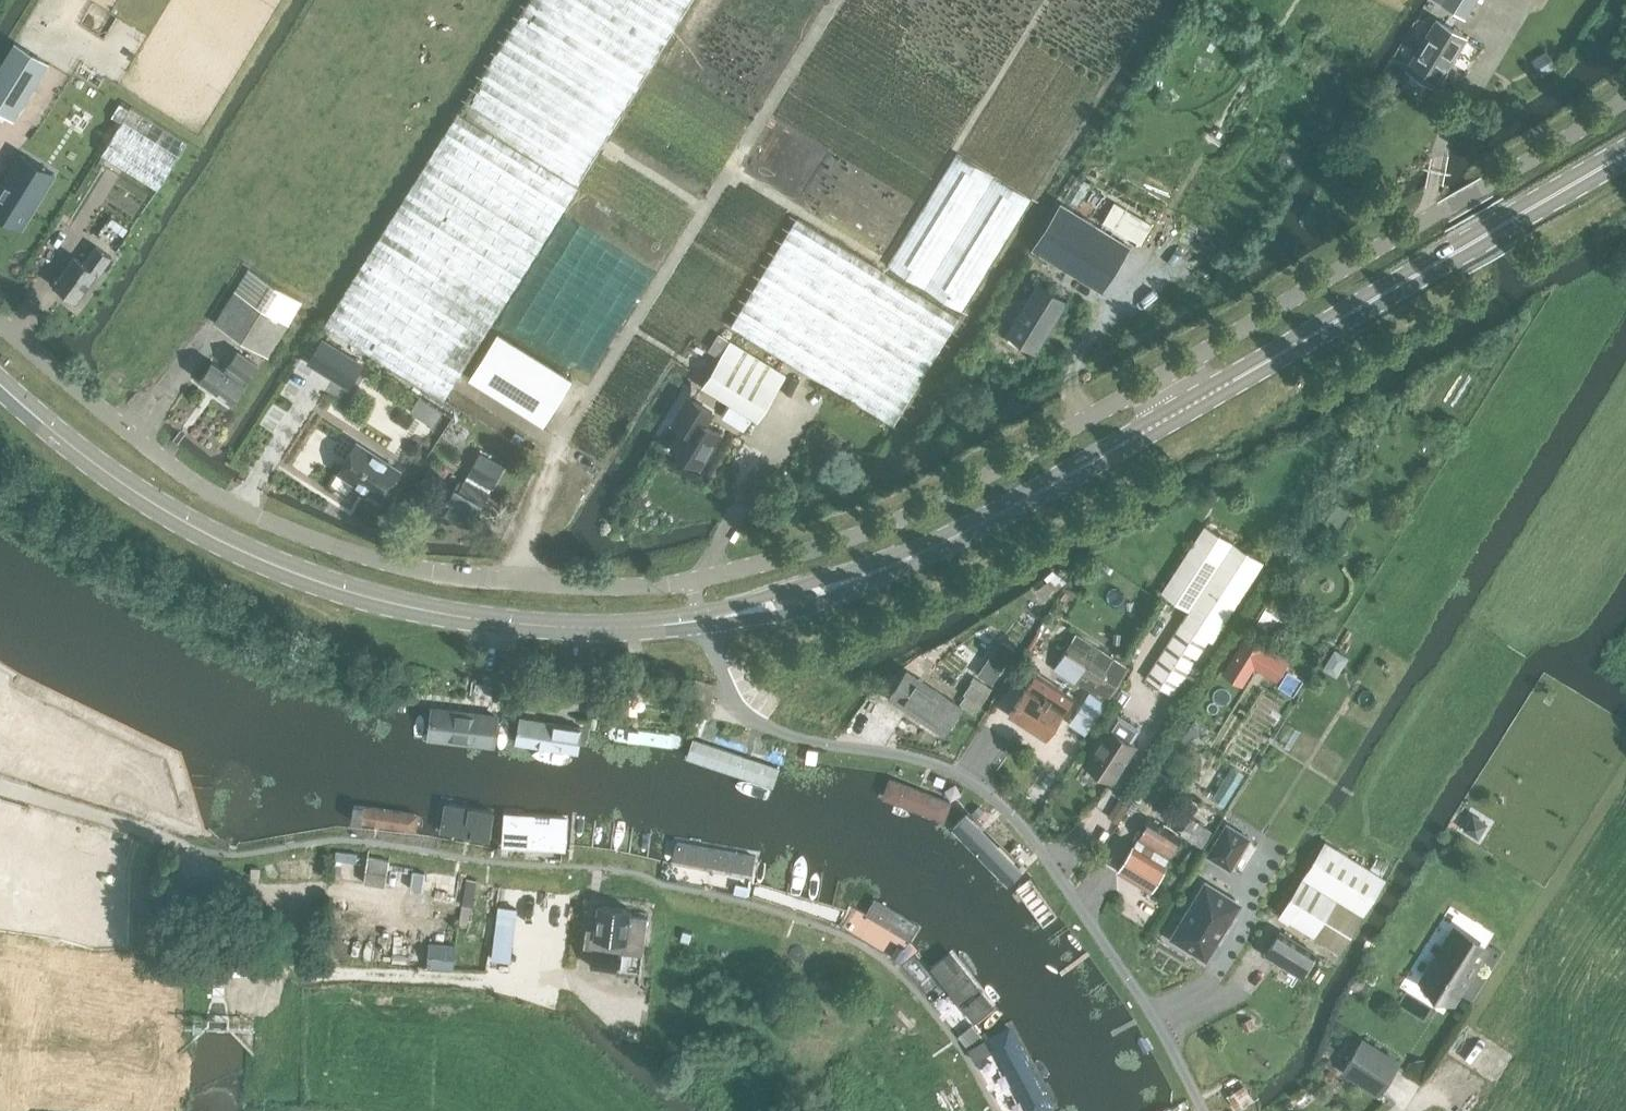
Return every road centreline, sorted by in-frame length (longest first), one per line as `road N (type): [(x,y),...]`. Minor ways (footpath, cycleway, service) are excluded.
road 1 (unclassified): [(692,583),(515,583),(362,556),(250,514),(170,462),(0,321)]
road 2 (secondary): [(0,394),(127,497),(286,578),(458,623),(599,635),(704,628)]
road 3 (secondary): [(699,614),(598,620),(460,608),(290,564),(138,485),(0,374)]
road 4 (residential): [(1202,1110),(1142,1000),(999,804),(956,773),(896,755),(826,747),(729,706),(704,628)]
road 5 (track): [(550,467),(837,0)]
road 6 (unclassified): [(1164,372),(1625,99)]
road 7 (secondary): [(704,628),(874,583),(1016,514),(1190,414)]
road 8 (secondary): [(1182,401),(1009,501),(868,568),(699,614)]
road 9 (unclassified): [(692,583),(869,533),(967,488),(1164,372)]
road 10 (track): [(730,171),(882,261),(1047,0)]
road 11 (residential): [(392,898),(257,886),(128,821),(0,786)]
road 12 (secondary): [(1340,317),(1625,152)]
road 13 (secondary): [(1190,414),(1330,333),(1340,317)]
road 14 (secondary): [(1340,317),(1182,401)]

